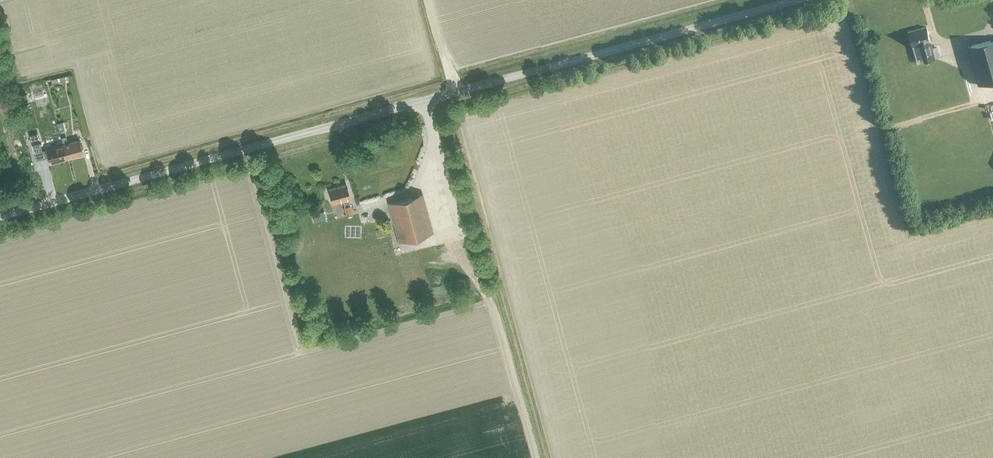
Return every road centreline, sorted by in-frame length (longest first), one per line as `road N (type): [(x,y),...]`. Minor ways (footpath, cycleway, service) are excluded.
road 1 (unclassified): [(0,216),(793,0)]

